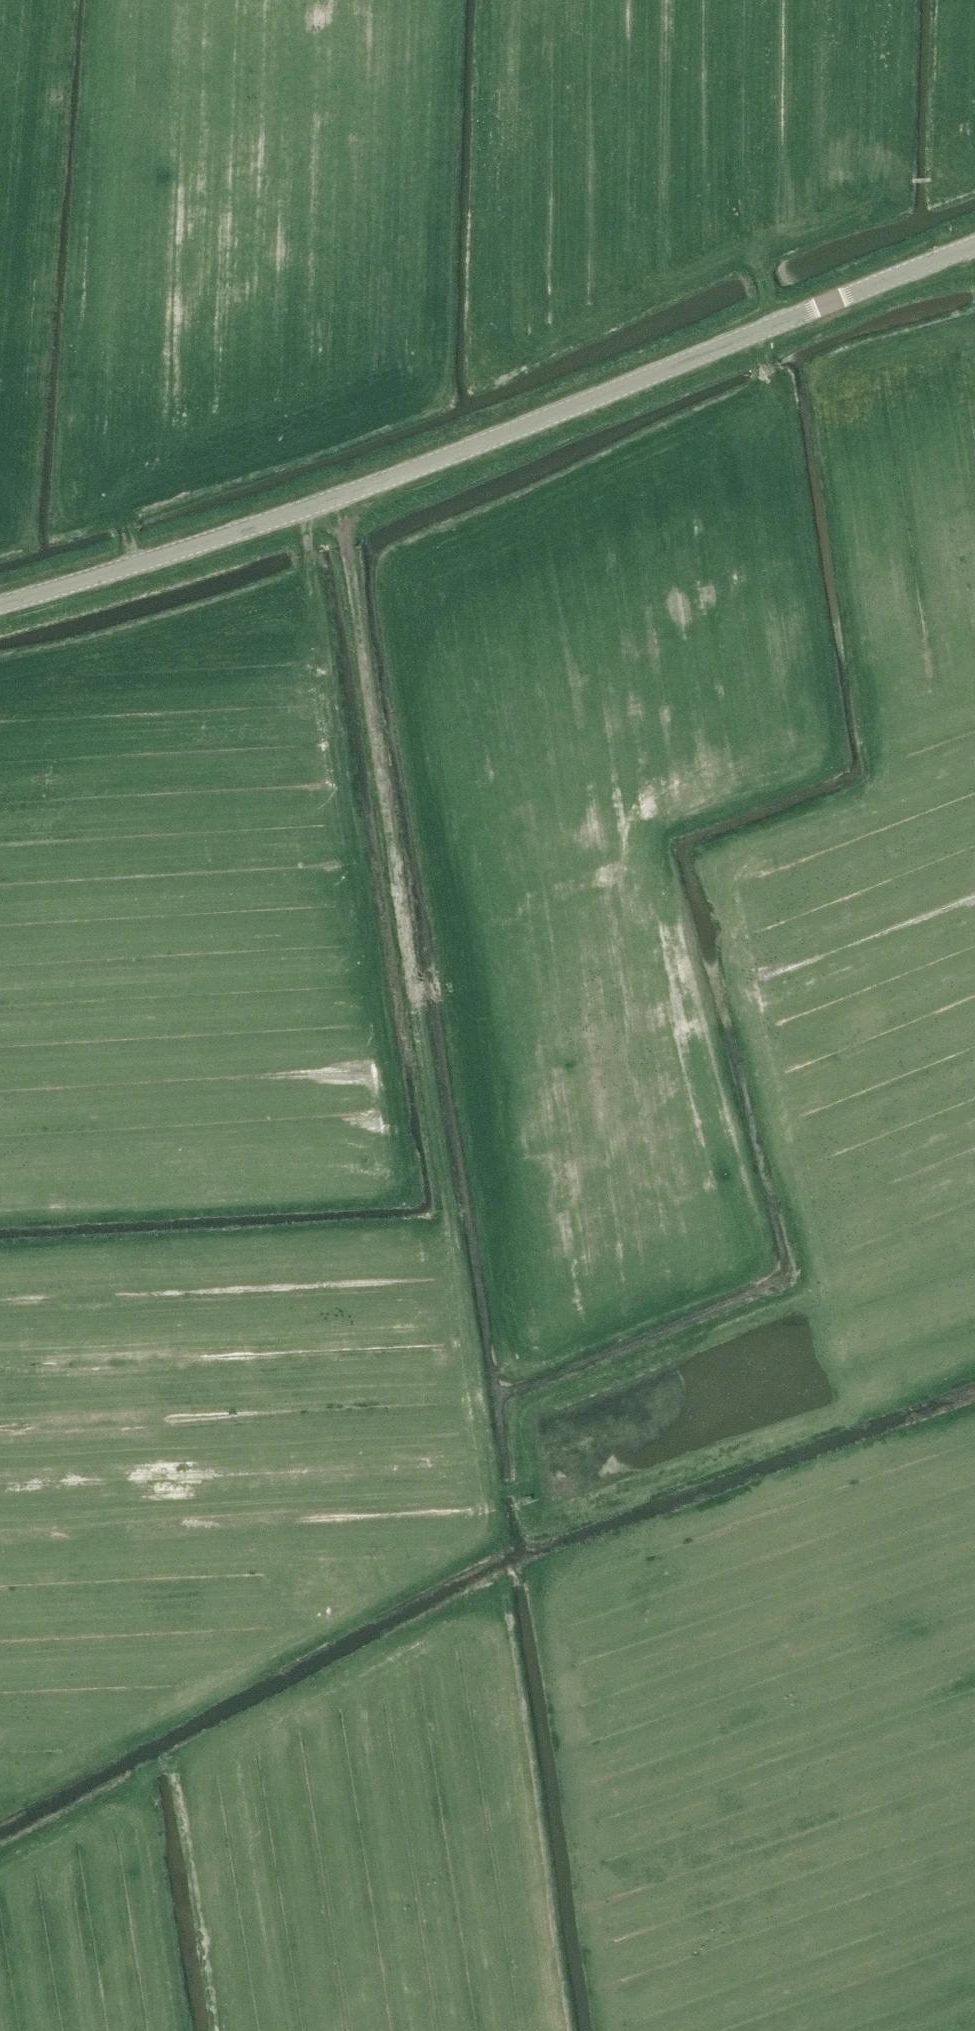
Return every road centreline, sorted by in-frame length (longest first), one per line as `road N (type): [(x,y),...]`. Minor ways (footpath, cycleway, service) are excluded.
road 1 (tertiary): [(0,605),(380,485),(974,245)]

